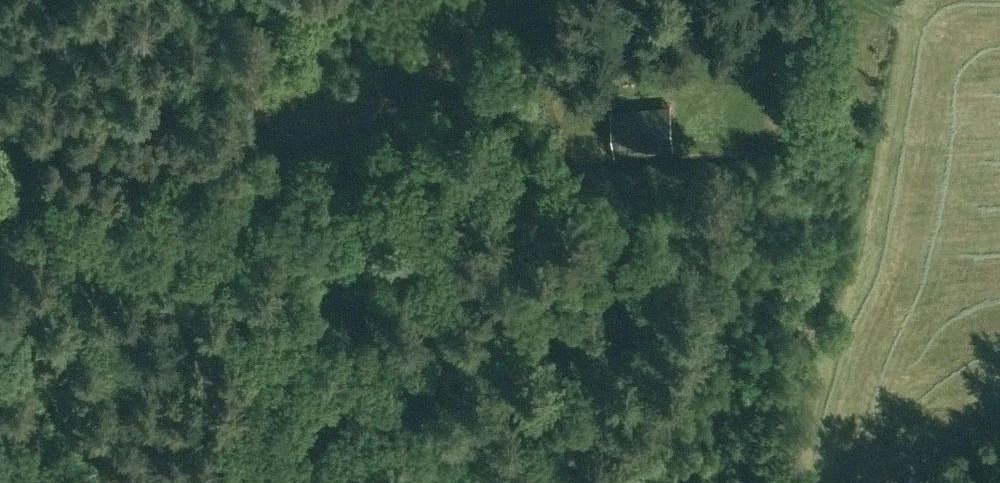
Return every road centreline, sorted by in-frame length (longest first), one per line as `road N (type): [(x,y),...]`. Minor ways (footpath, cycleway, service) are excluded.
road 1 (track): [(0,314),(106,482)]

